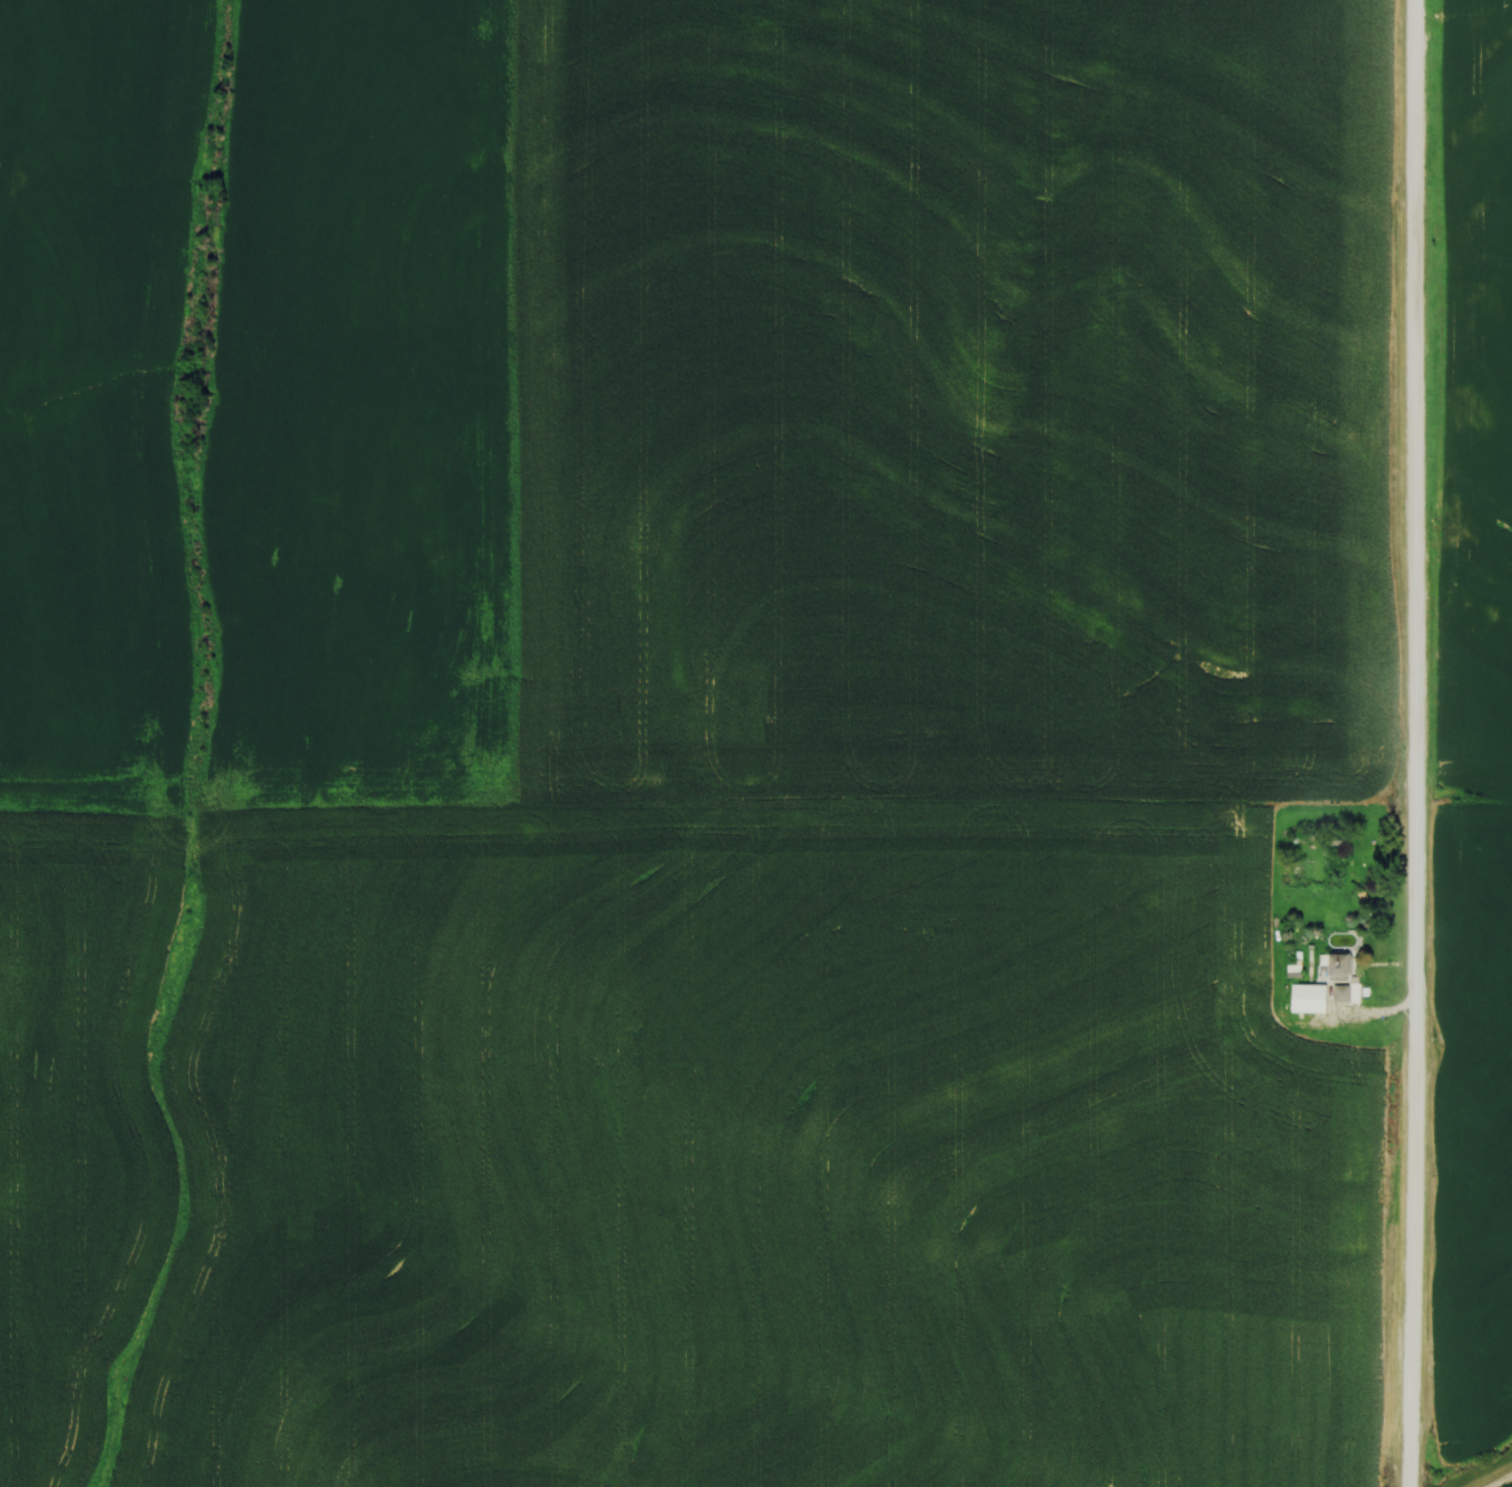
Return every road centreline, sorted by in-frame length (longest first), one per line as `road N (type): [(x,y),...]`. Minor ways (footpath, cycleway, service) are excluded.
road 1 (tertiary): [(1410,1486),(1414,0)]

